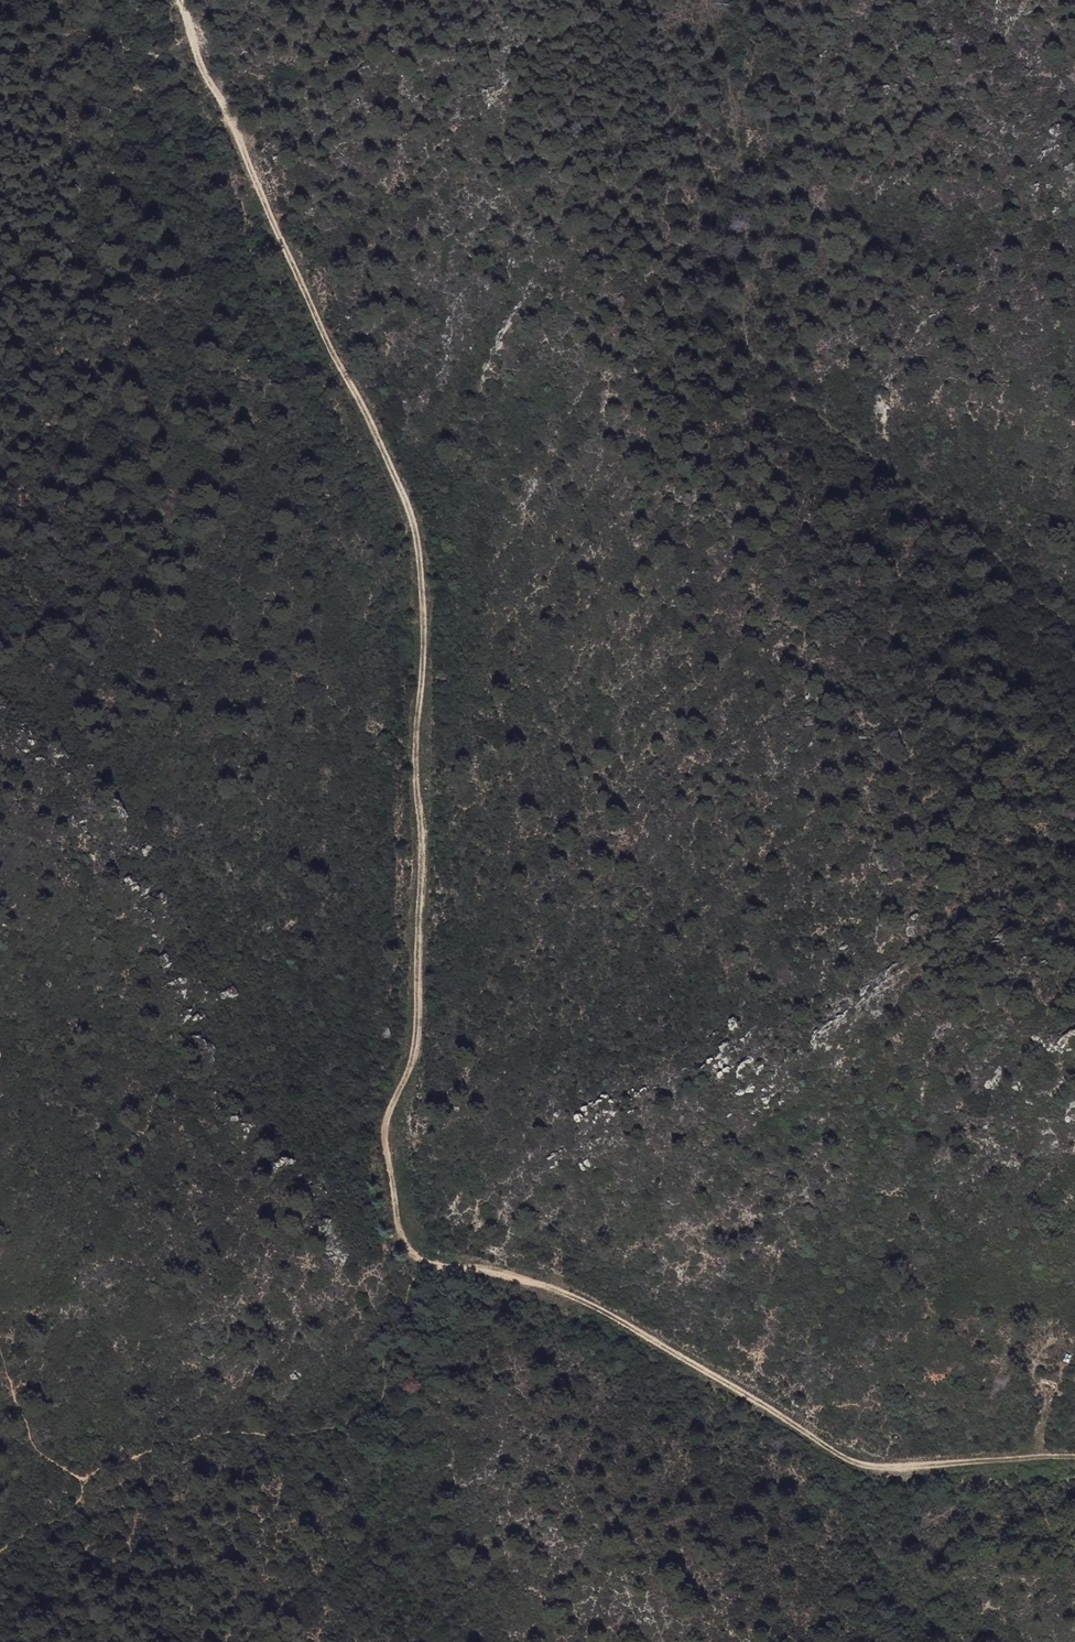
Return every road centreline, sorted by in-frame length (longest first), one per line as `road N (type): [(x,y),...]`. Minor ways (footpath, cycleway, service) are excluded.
road 1 (track): [(411,1256),(385,1123),(410,1063),(415,1000),(422,652),(412,525),(214,96),(181,0)]
road 2 (track): [(411,1256),(580,1301),(869,1469),(1074,1457)]

